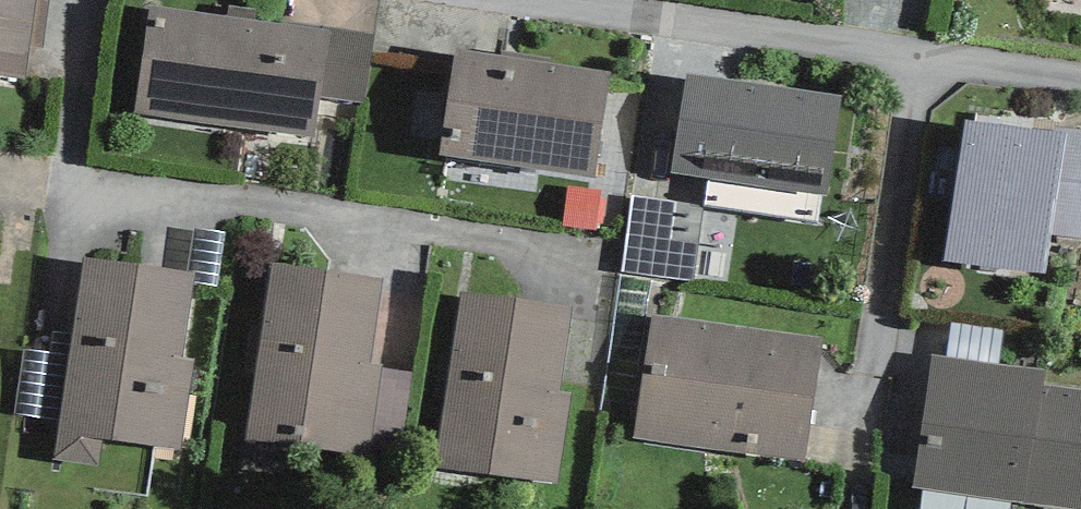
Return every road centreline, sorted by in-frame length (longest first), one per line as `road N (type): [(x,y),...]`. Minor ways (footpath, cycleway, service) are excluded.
road 1 (residential): [(1080,85),(484,0)]
road 2 (residential): [(82,0),(58,191)]

